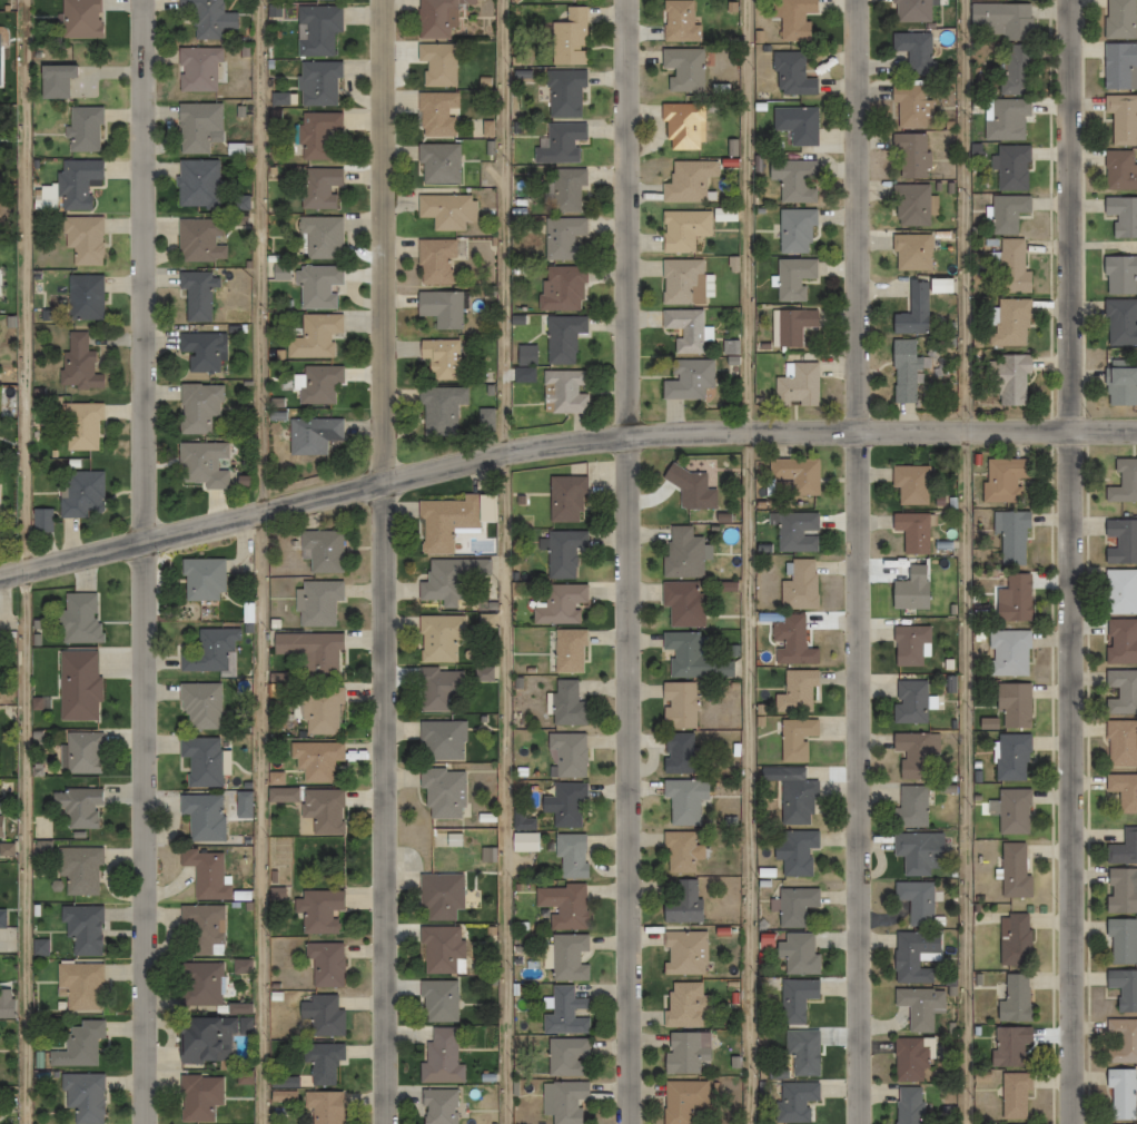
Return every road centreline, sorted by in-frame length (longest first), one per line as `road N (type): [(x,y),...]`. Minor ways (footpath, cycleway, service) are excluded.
road 1 (residential): [(0,576),(582,438),(1136,430)]
road 2 (residential): [(144,1123),(148,0)]
road 3 (residential): [(857,1123),(854,0)]
road 4 (residential): [(1070,1123),(1068,0)]
road 5 (residential): [(627,1123),(629,0)]
road 6 (residential): [(385,1123),(384,0)]

